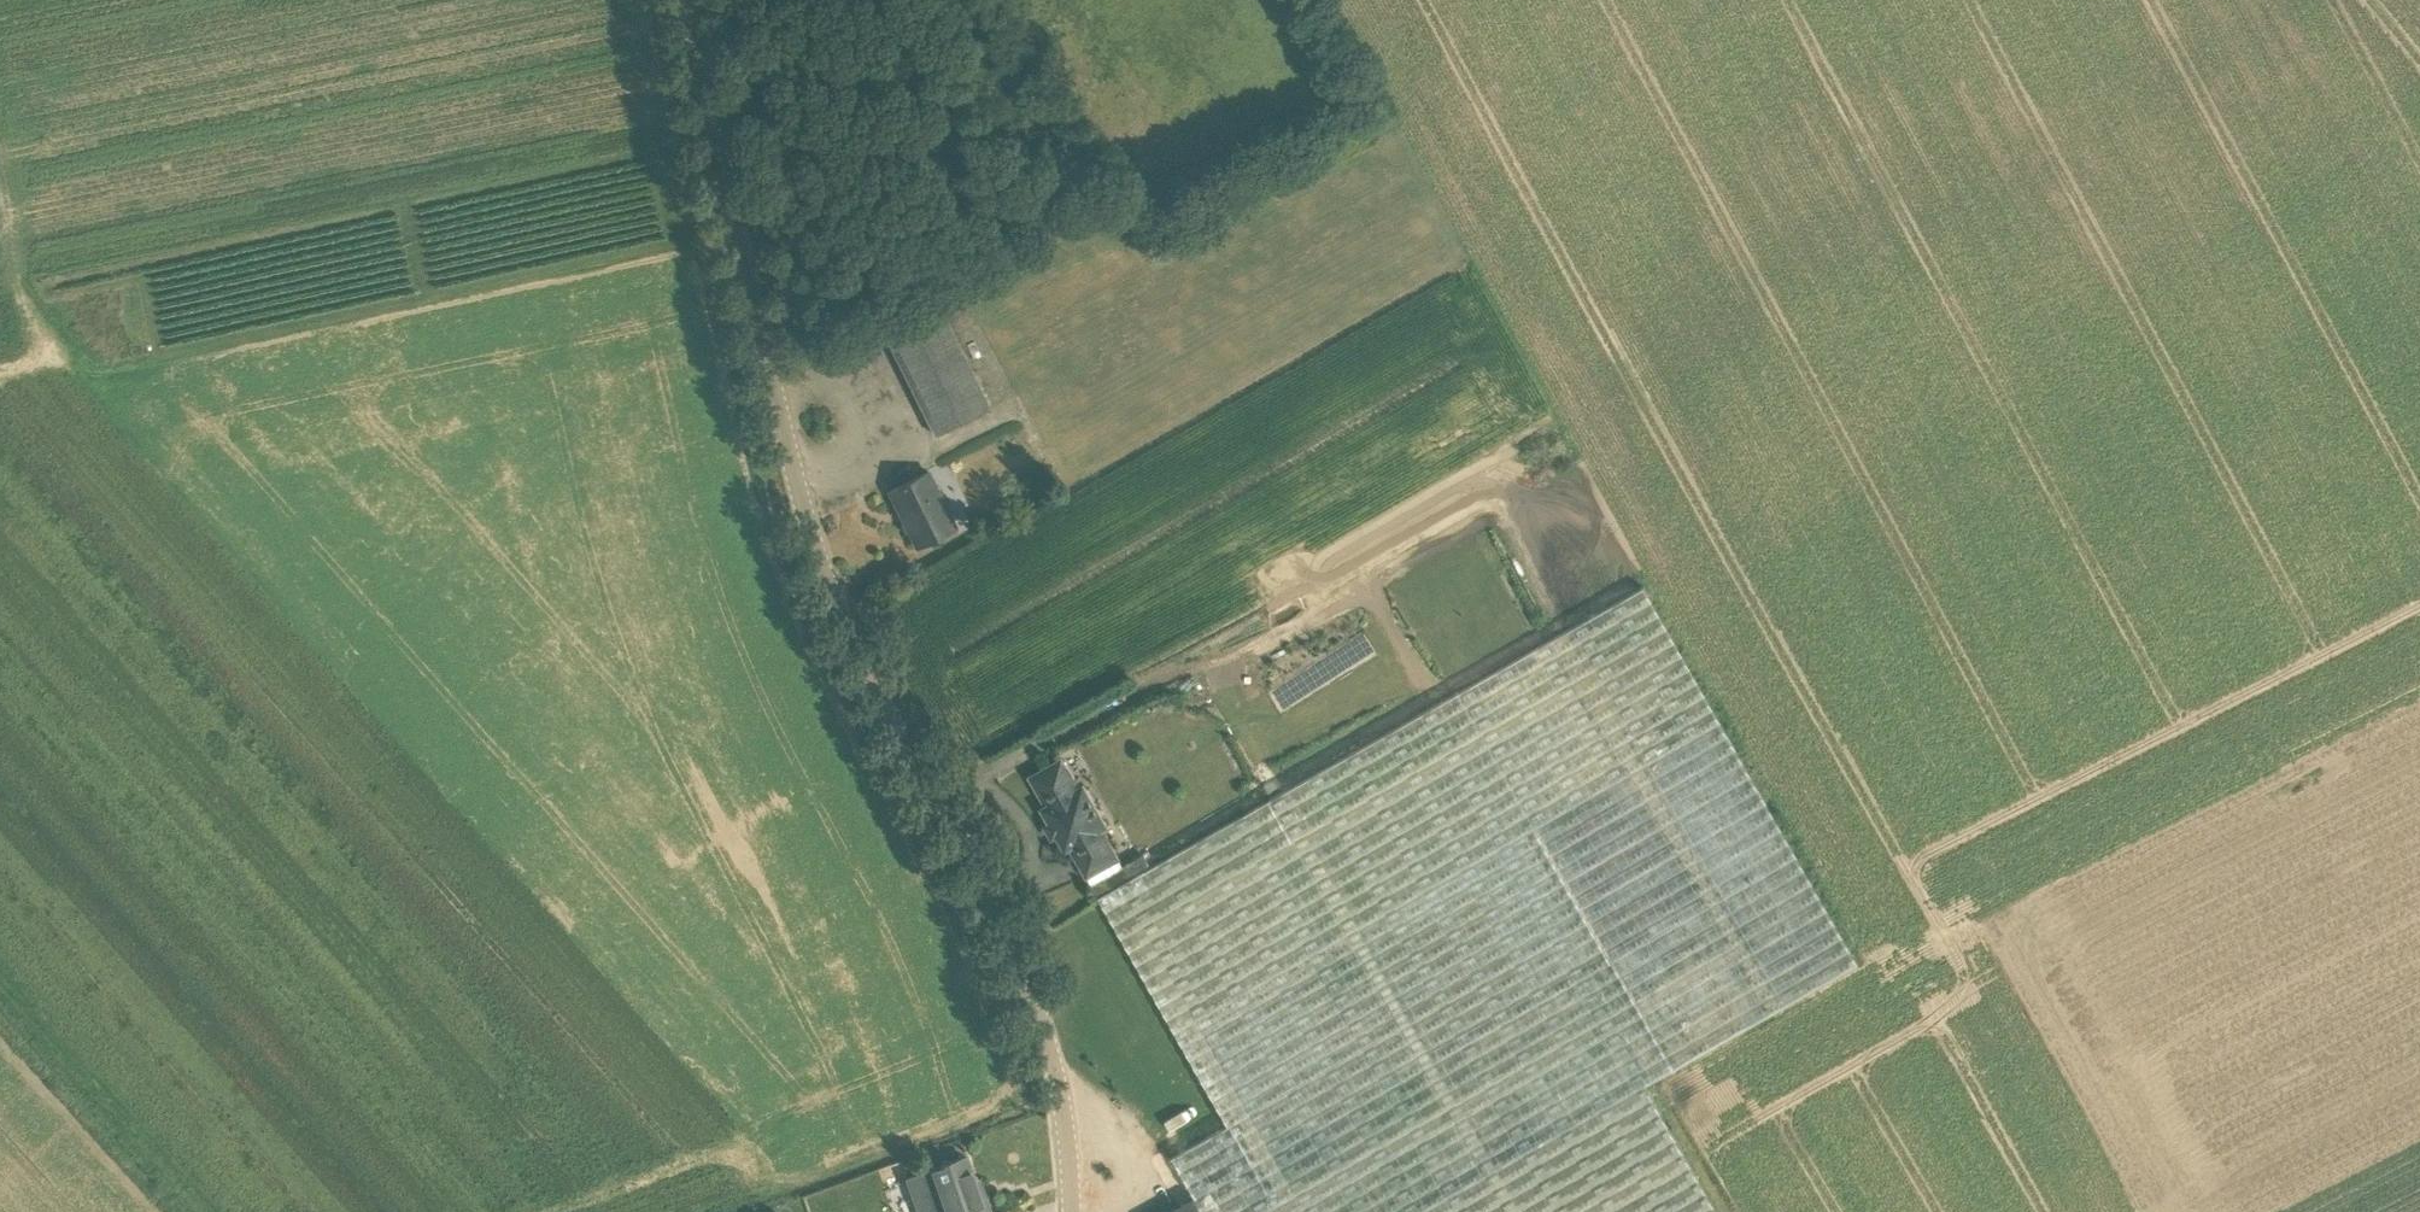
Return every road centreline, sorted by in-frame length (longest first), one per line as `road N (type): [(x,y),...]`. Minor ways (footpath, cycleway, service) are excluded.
road 1 (unclassified): [(1075,1211),(1066,1102),(1038,995),(822,578),(770,396),(696,64),(693,0)]

